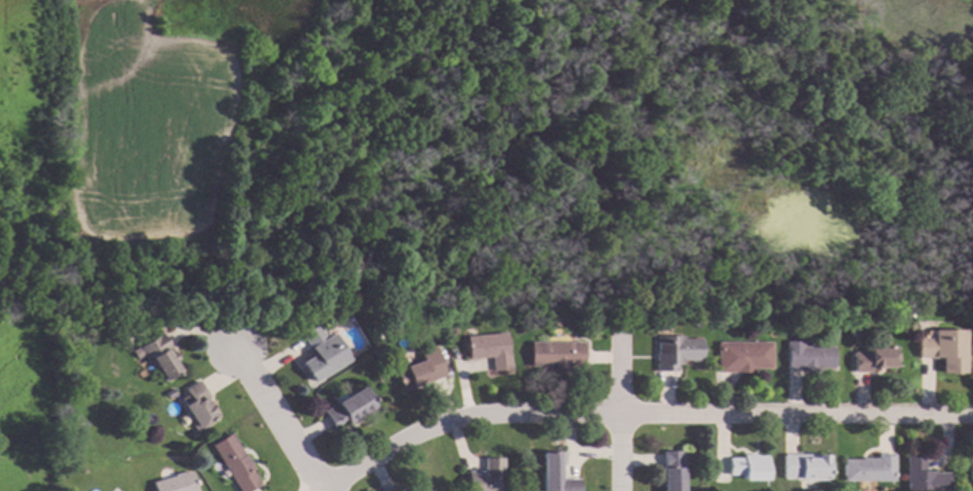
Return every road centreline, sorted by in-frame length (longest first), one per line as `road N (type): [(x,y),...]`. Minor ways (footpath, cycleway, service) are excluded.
road 1 (residential): [(328,490),(429,427),(474,416),(972,415)]
road 2 (residential): [(324,490),(234,349)]
road 3 (residential): [(612,490),(606,357)]

